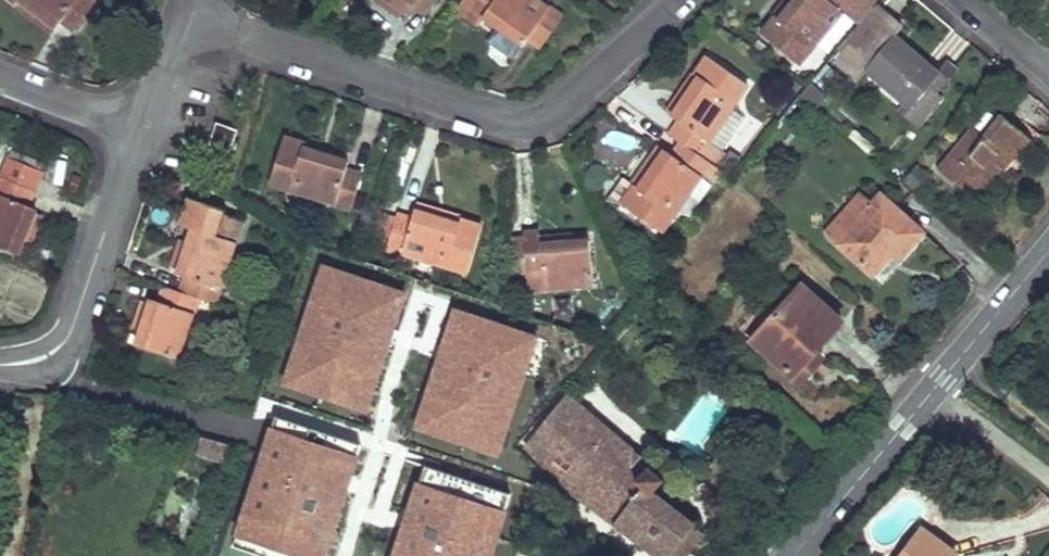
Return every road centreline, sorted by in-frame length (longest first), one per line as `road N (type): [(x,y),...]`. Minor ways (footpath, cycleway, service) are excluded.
road 1 (residential): [(184,10),(502,125),(536,127),(686,0)]
road 2 (residential): [(139,126),(73,327),(50,357),(0,363)]
road 3 (tertiary): [(792,555),(933,389)]
road 4 (tertiary): [(933,389),(1048,251)]
road 5 (residential): [(0,78),(139,126)]
road 6 (residential): [(933,389),(1048,479)]
road 7 (residential): [(139,126),(184,10)]

